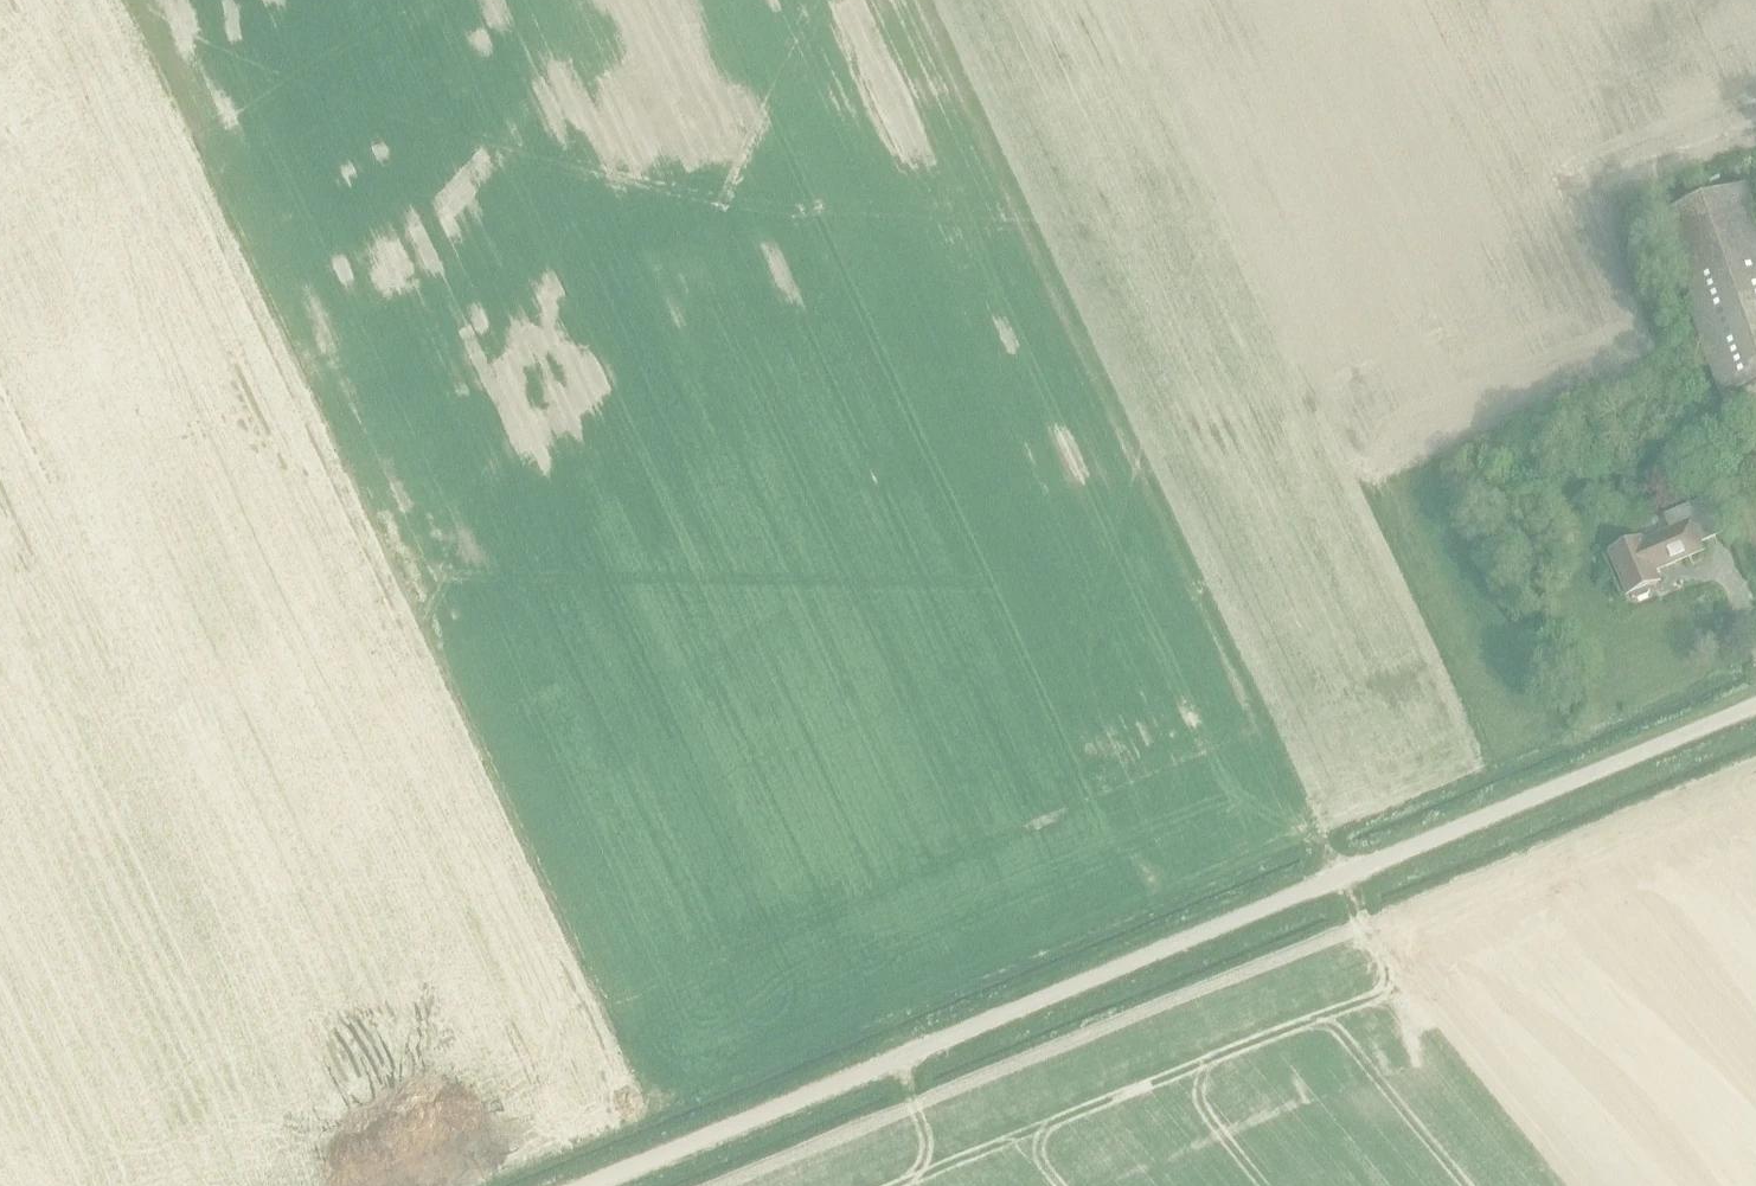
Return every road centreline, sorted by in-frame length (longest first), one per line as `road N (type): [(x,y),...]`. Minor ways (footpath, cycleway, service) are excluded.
road 1 (unclassified): [(582,1185),(1755,704)]

